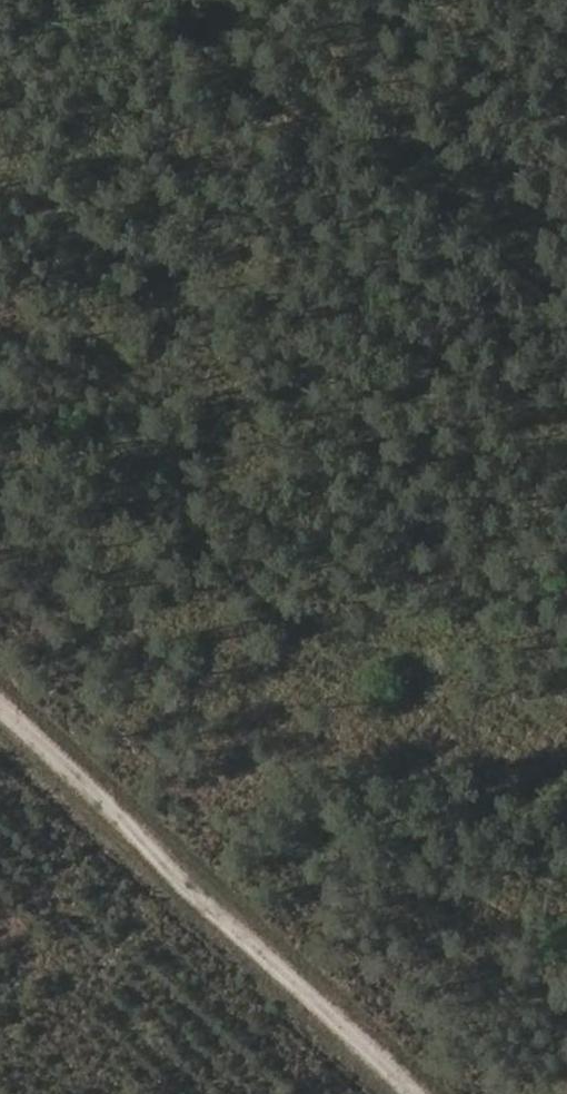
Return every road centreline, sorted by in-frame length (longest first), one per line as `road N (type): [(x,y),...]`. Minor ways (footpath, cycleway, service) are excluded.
road 1 (track): [(443,1093),(0,678)]

